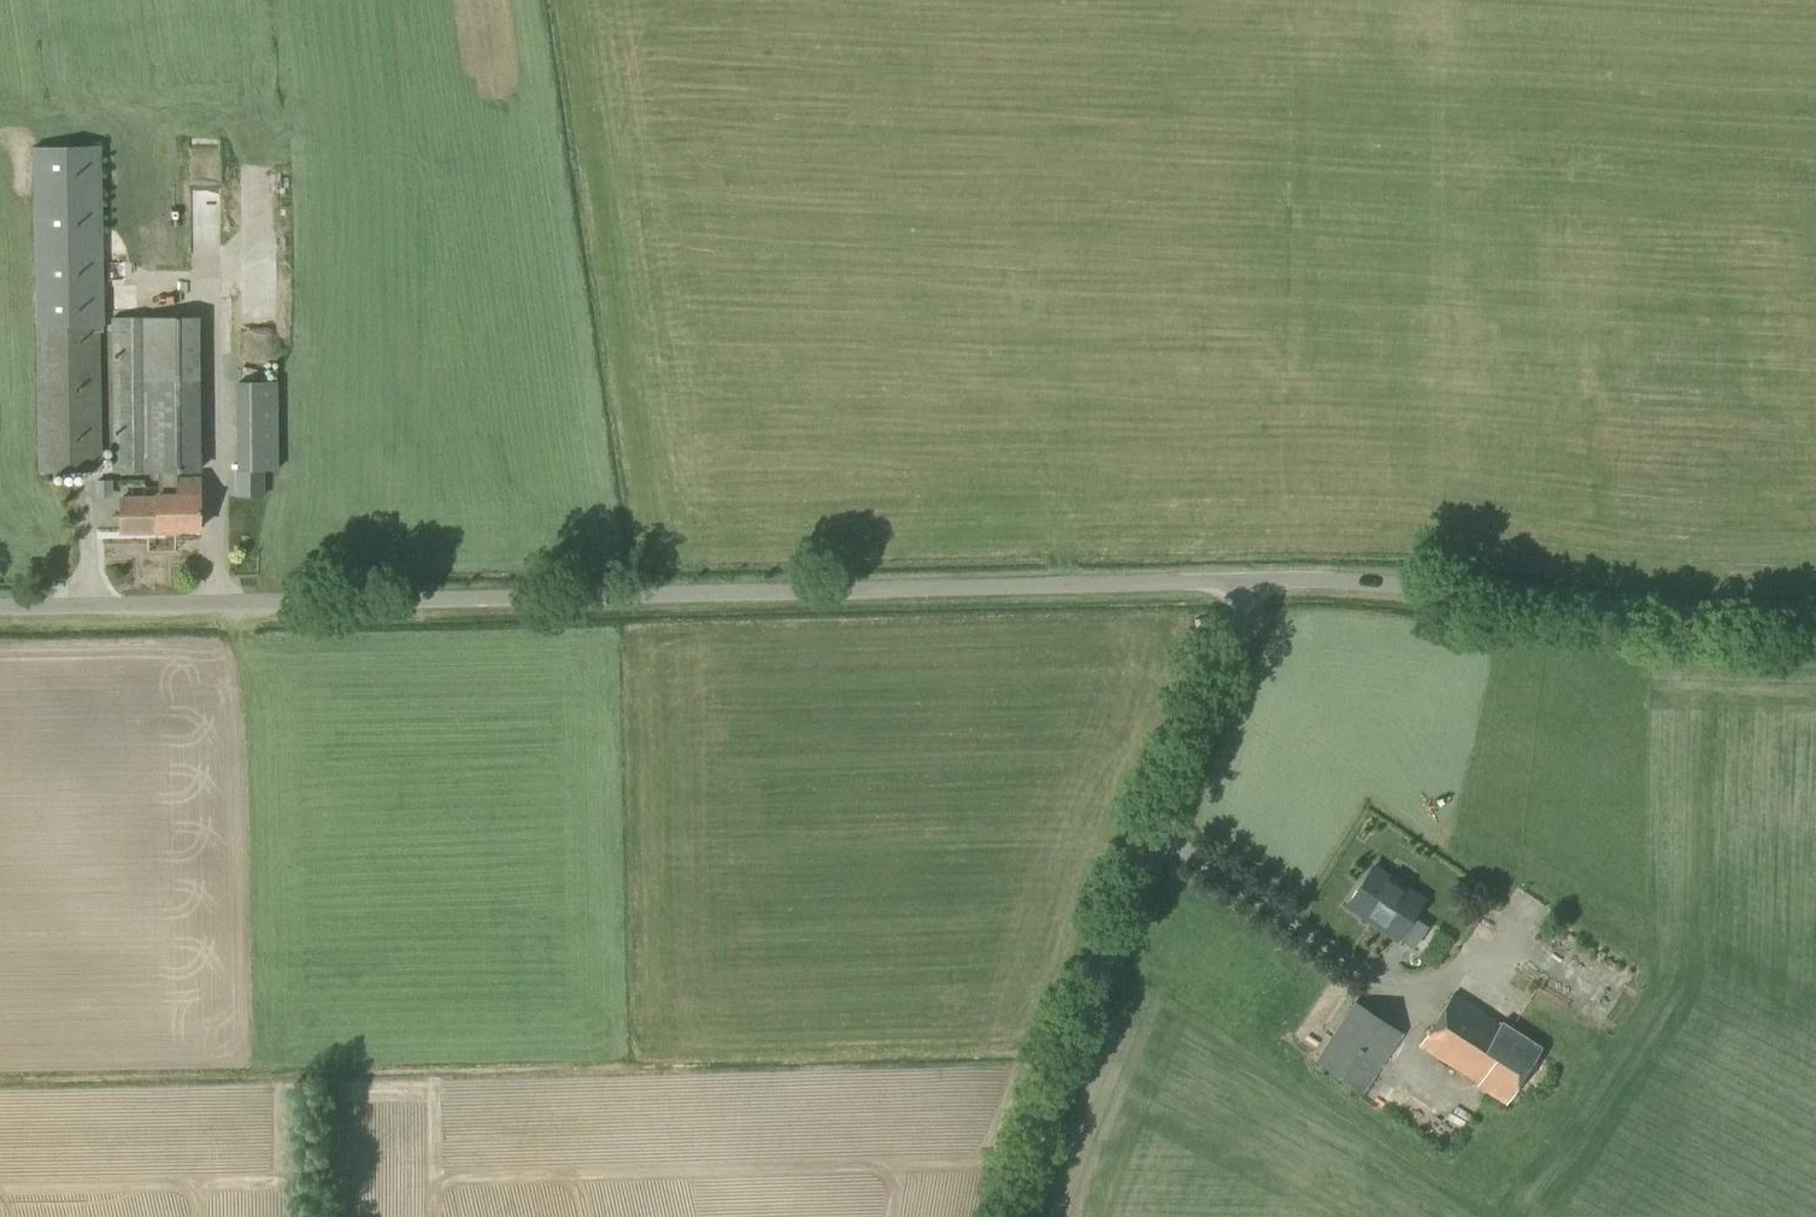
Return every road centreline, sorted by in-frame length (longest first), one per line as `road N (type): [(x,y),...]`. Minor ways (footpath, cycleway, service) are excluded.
road 1 (unclassified): [(0,607),(1254,584)]
road 2 (unclassified): [(1003,1216),(1254,584)]
road 3 (unclassified): [(1254,584),(1443,591),(1734,623),(1815,622)]

